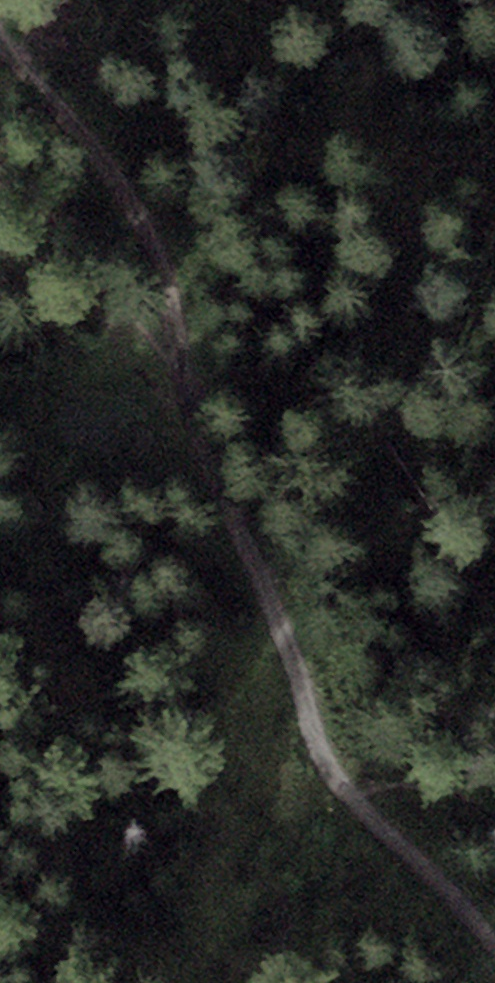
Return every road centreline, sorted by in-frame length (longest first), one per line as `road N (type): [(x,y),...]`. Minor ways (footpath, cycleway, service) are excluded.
road 1 (track): [(107,246),(210,361),(338,771)]
road 2 (track): [(0,40),(107,246)]
road 3 (track): [(338,771),(374,816),(457,884),(494,933)]

